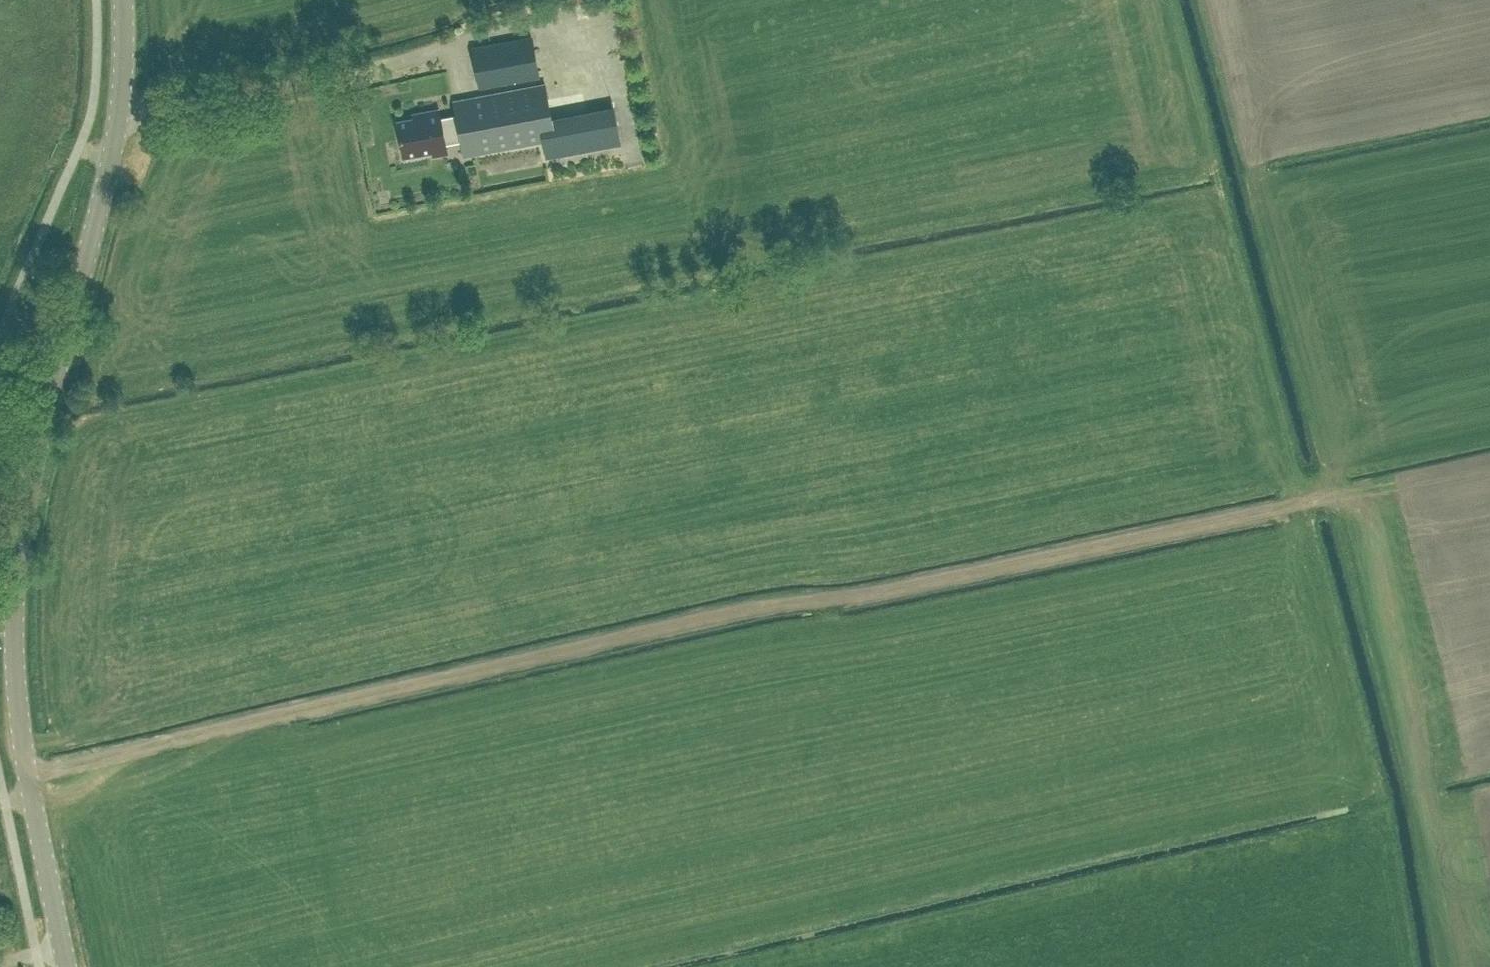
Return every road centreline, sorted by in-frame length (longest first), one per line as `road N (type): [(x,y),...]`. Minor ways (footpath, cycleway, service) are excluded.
road 1 (track): [(27,771),(778,603),(855,595),(1326,493)]
road 2 (secondary): [(67,966),(29,793),(16,579),(55,377),(111,153),(123,84),(123,0)]

